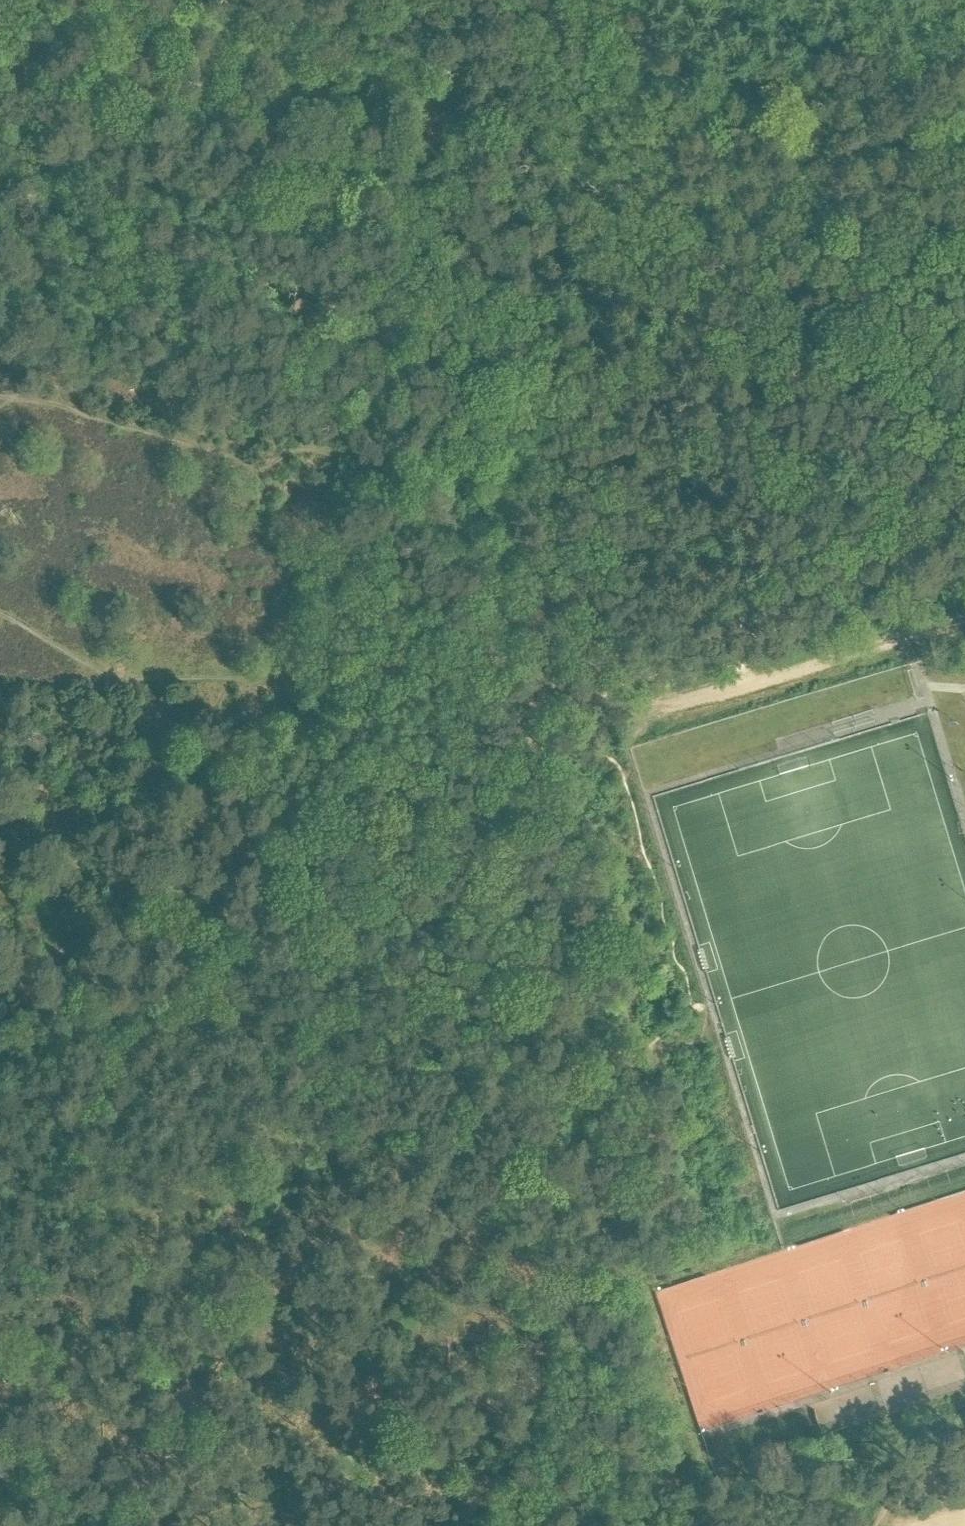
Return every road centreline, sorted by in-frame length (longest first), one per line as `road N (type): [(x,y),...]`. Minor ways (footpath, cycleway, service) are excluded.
road 1 (track): [(58,328),(25,280),(0,211)]

